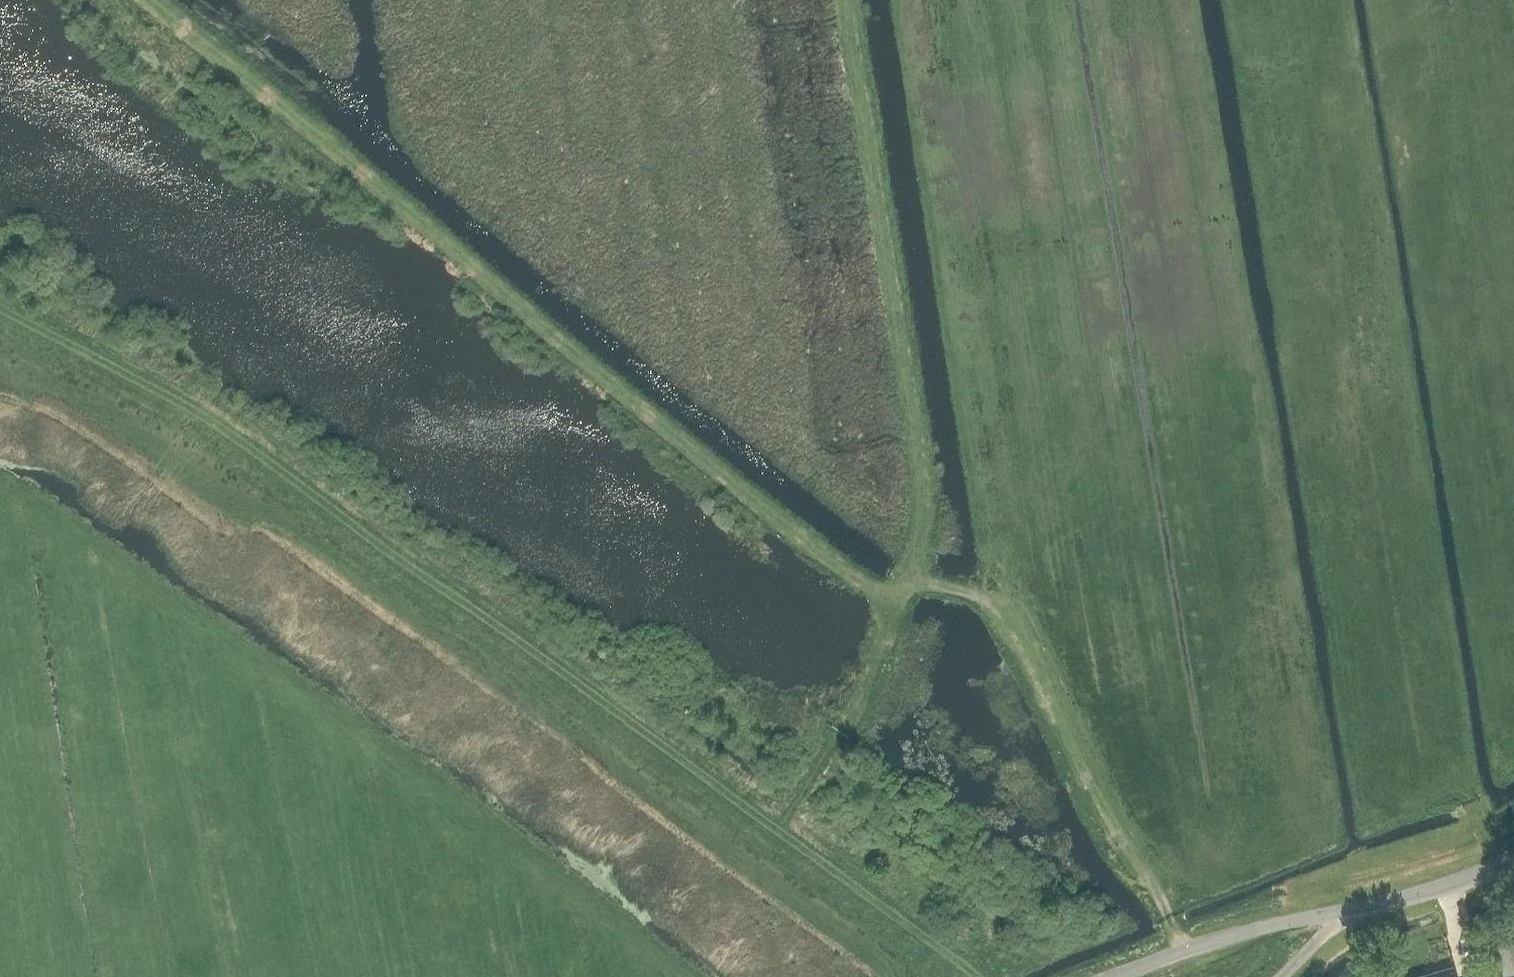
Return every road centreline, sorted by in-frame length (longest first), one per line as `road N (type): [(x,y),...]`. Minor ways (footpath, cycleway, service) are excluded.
road 1 (unclassified): [(1118,976),(1217,936),(1348,912)]
road 2 (unclassified): [(1348,912),(1513,861)]

